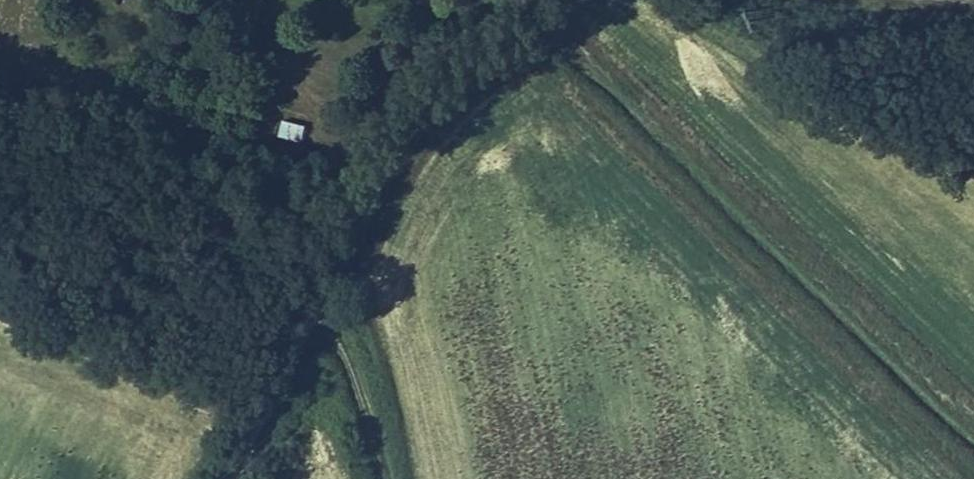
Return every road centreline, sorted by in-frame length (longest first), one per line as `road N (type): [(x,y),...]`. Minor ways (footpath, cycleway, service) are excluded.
road 1 (track): [(233,478),(422,118),(478,67),(579,0)]
road 2 (track): [(325,313),(359,373),(388,478)]

